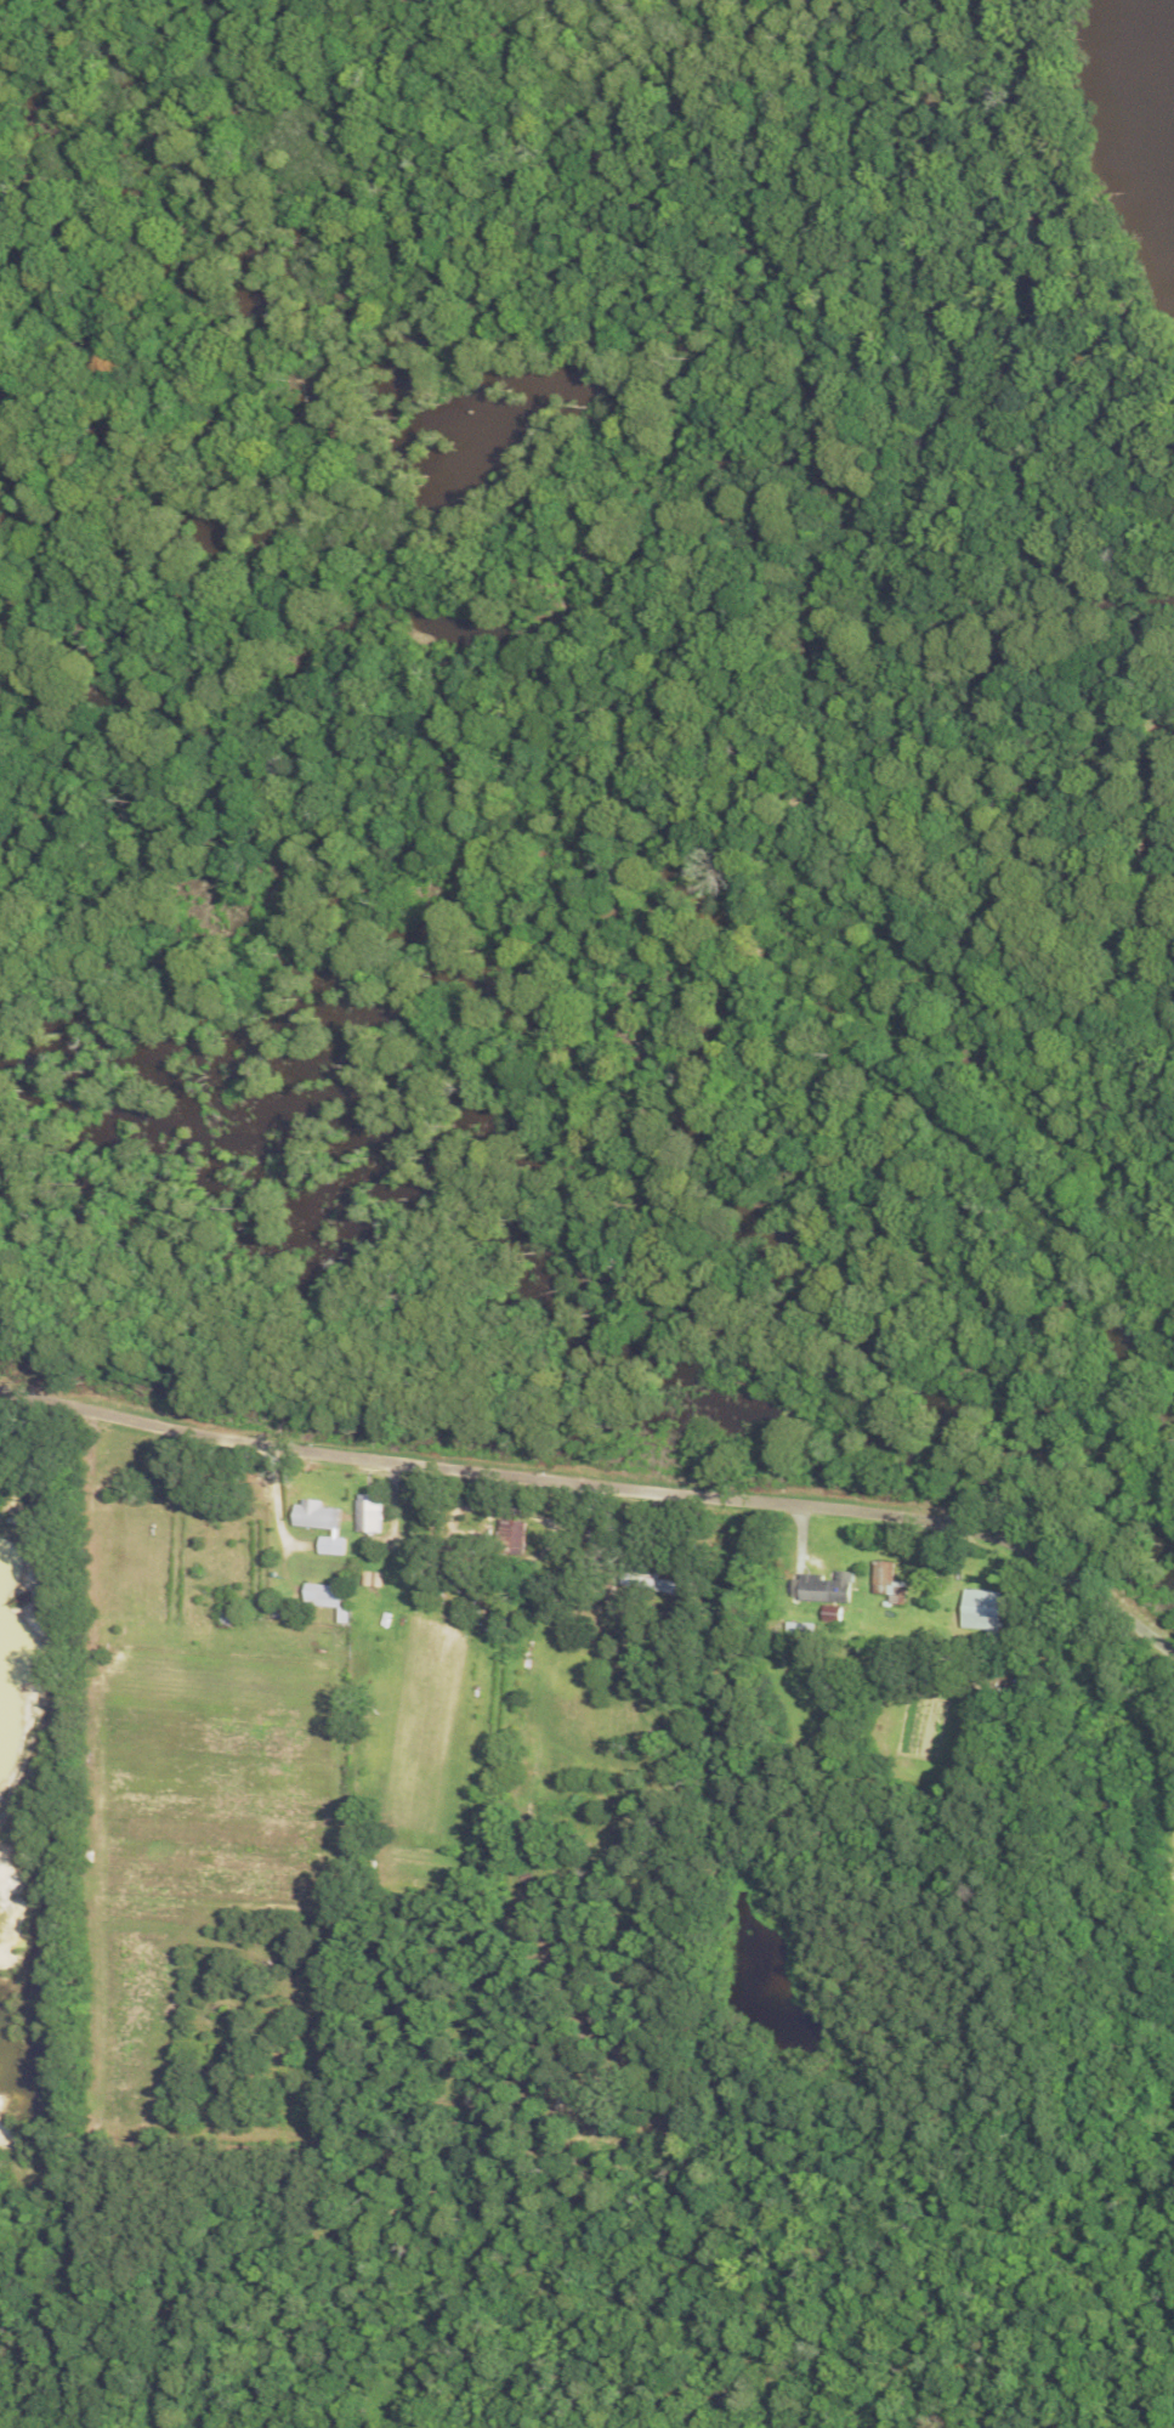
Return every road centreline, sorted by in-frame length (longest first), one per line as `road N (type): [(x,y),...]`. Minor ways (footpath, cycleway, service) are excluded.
road 1 (residential): [(0,1383),(244,1438),(917,1512),(1010,1534),(1173,1645)]

